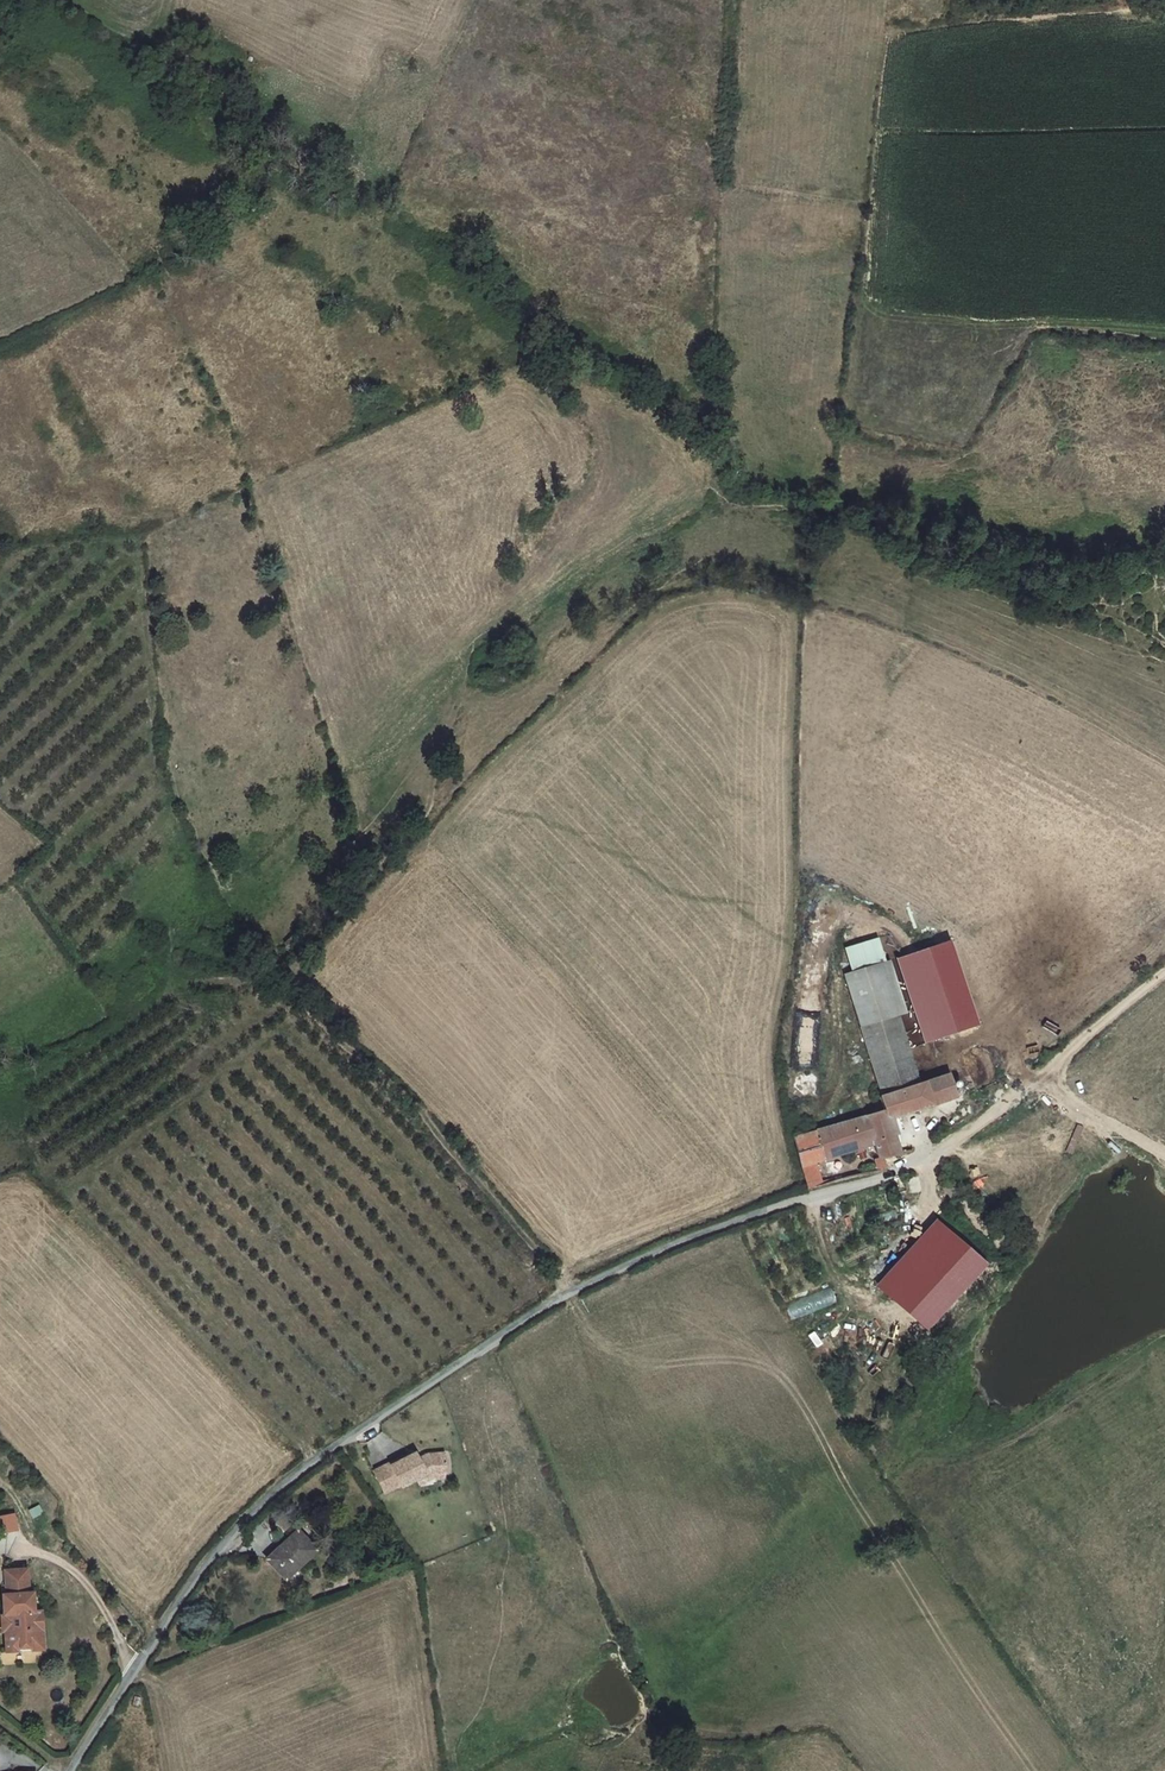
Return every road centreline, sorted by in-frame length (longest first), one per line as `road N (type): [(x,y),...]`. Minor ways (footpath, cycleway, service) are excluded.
road 1 (unclassified): [(71,1770),(224,1545),(332,1448),(572,1292),(702,1234),(934,1158),(1039,1081)]

